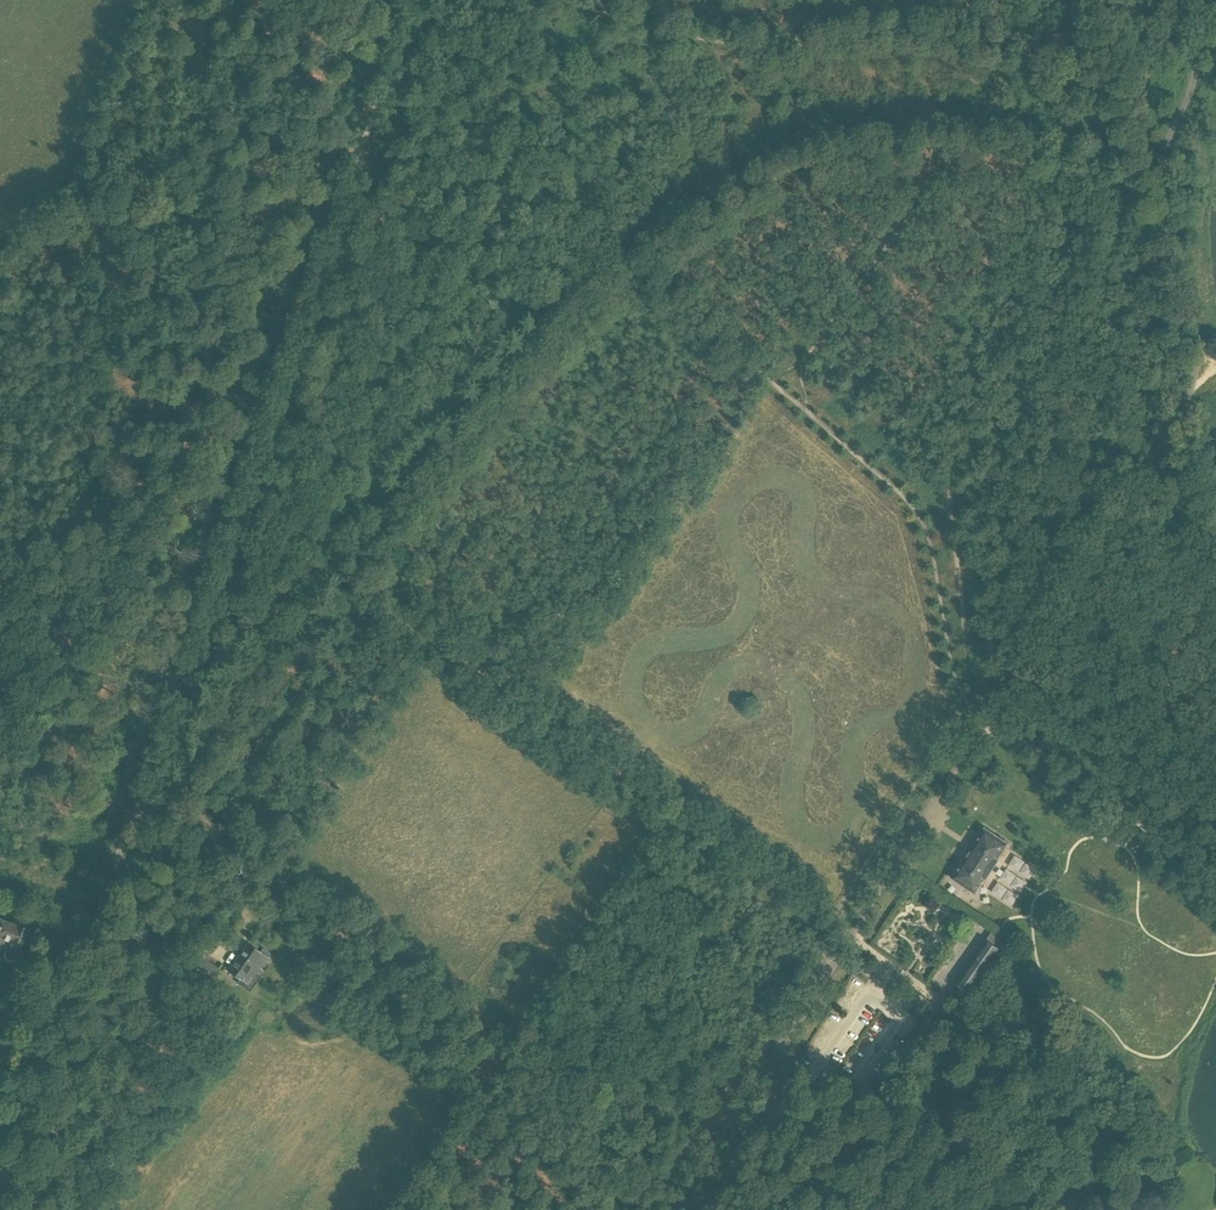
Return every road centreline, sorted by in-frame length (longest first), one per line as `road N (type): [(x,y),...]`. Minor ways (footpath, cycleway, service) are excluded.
road 1 (track): [(235,530),(413,0)]
road 2 (track): [(987,717),(1215,876)]
road 3 (track): [(161,758),(235,530)]
road 4 (track): [(144,804),(201,874),(249,909)]

